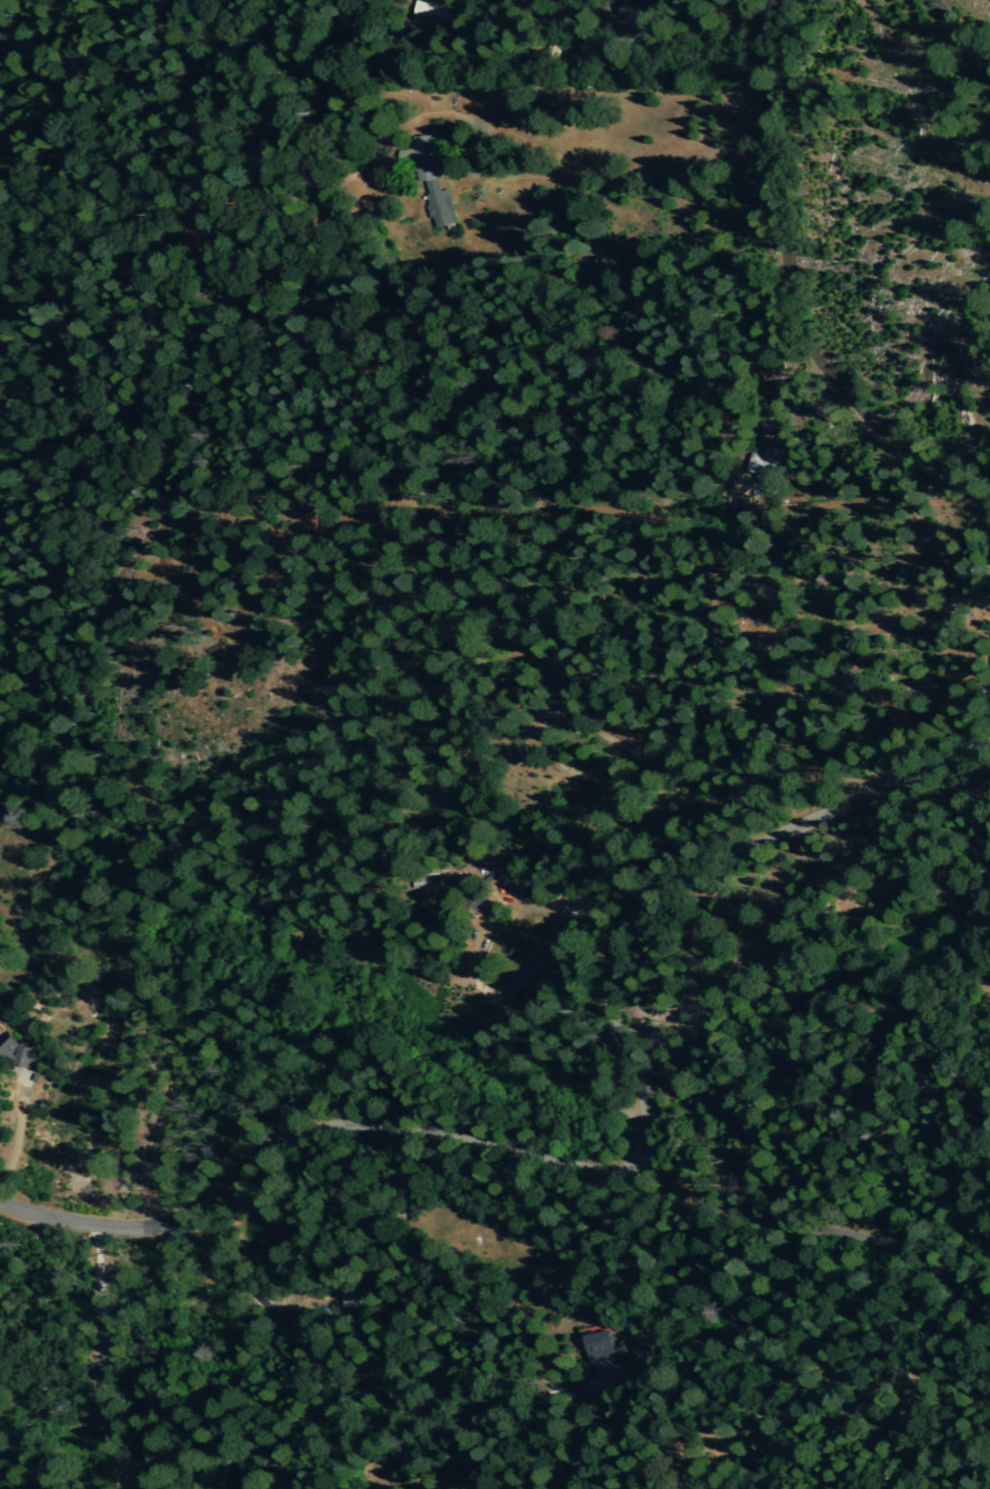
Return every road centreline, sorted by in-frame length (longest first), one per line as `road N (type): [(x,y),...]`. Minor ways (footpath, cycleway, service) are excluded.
road 1 (residential): [(0,1205),(96,1226),(151,1225),(191,1209),(280,1141),(330,1129),(453,1137),(582,1171),(622,1170),(636,1161),(644,1130),(613,979),(640,921),(668,887),(820,813),(913,783),(989,740)]
road 2 (residential): [(989,505),(904,444),(807,337),(773,75),(777,0)]

